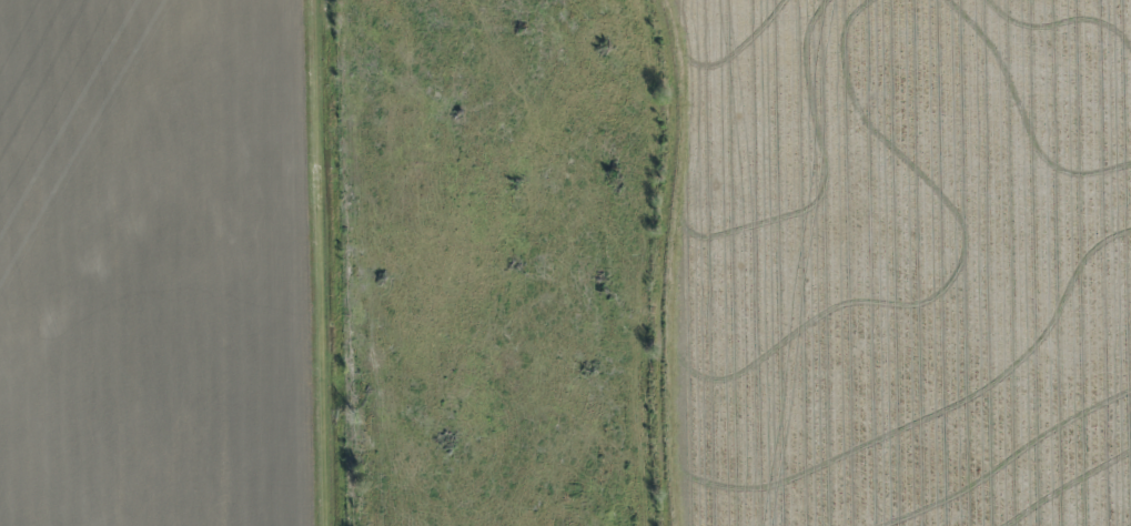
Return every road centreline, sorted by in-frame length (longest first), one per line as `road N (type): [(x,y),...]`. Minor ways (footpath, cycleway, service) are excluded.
road 1 (track): [(323,0),(335,525)]

